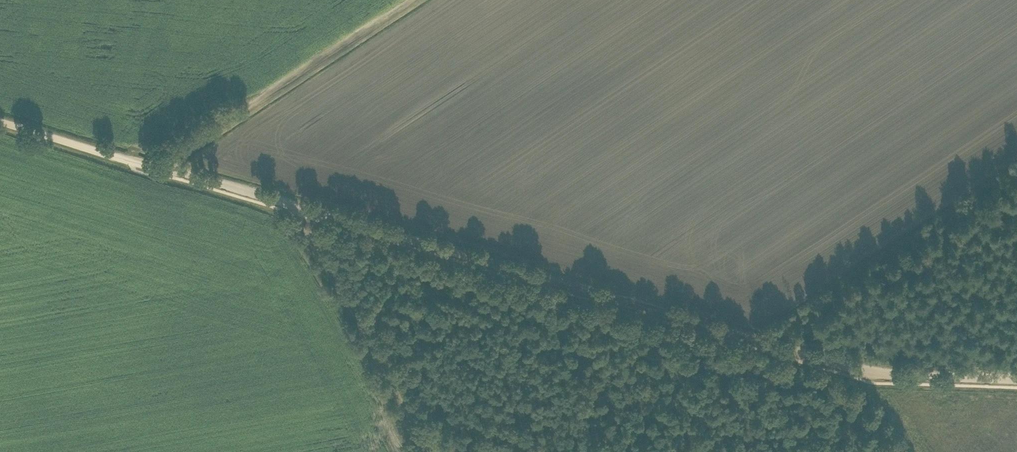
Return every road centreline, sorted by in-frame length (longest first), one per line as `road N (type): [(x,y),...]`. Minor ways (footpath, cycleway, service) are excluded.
road 1 (track): [(131,162),(860,368),(1016,377)]
road 2 (track): [(415,0),(161,168)]
road 3 (track): [(0,123),(131,162)]

